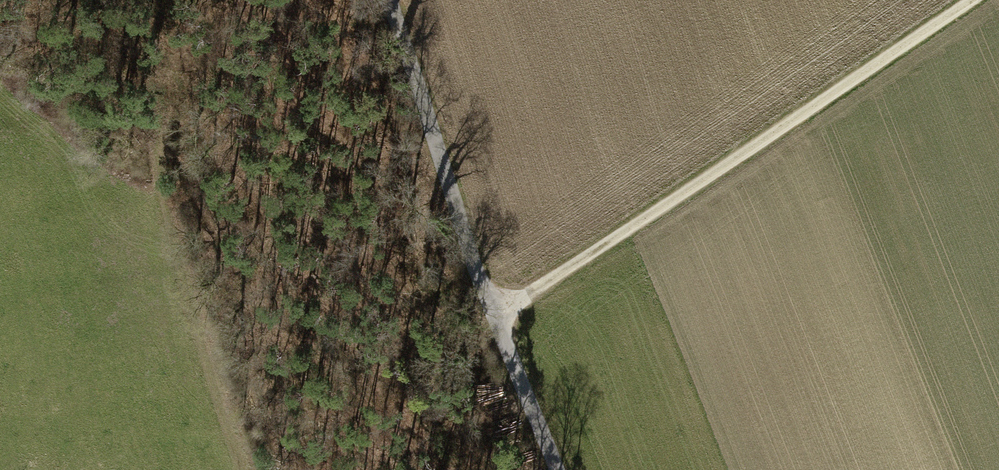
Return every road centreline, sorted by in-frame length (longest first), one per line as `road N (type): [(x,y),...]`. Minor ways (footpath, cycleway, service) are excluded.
road 1 (track): [(494,318),(972,0)]
road 2 (unclassified): [(555,469),(494,318),(389,0)]
road 3 (track): [(247,469),(158,189),(158,95)]

